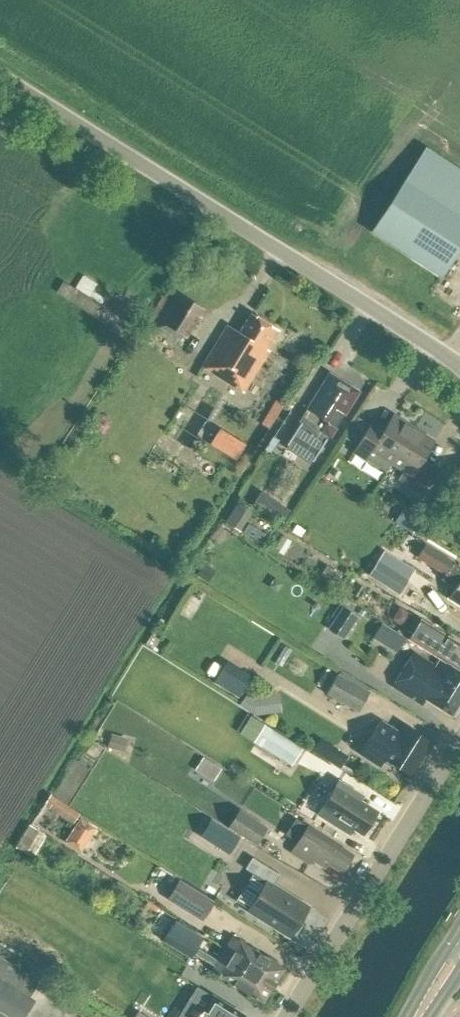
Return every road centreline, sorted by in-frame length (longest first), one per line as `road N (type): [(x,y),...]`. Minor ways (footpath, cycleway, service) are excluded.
road 1 (unclassified): [(0,78),(459,368)]
road 2 (unclassified): [(286,1016),(459,740)]

